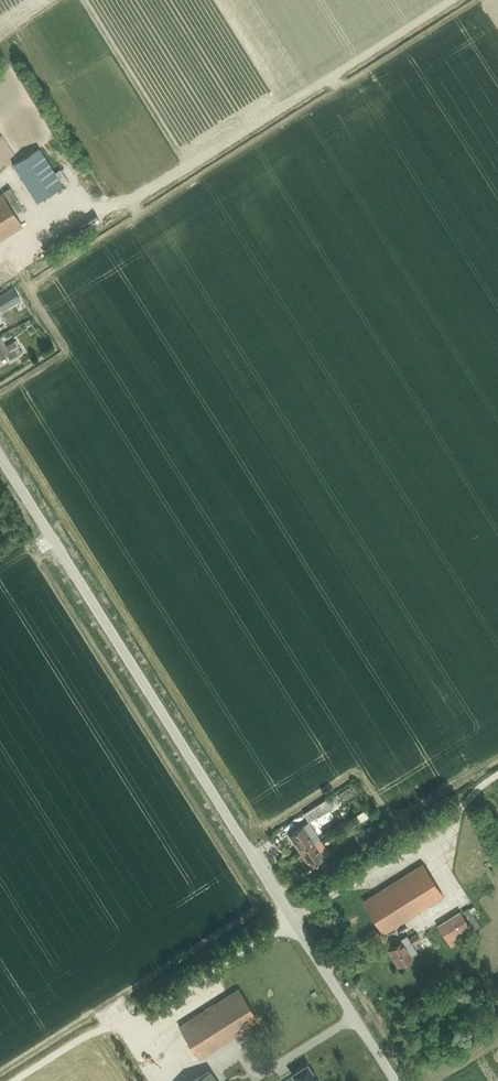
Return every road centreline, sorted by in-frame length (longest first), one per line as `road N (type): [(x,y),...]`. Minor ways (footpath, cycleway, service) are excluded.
road 1 (unclassified): [(395,1080),(0,456)]

